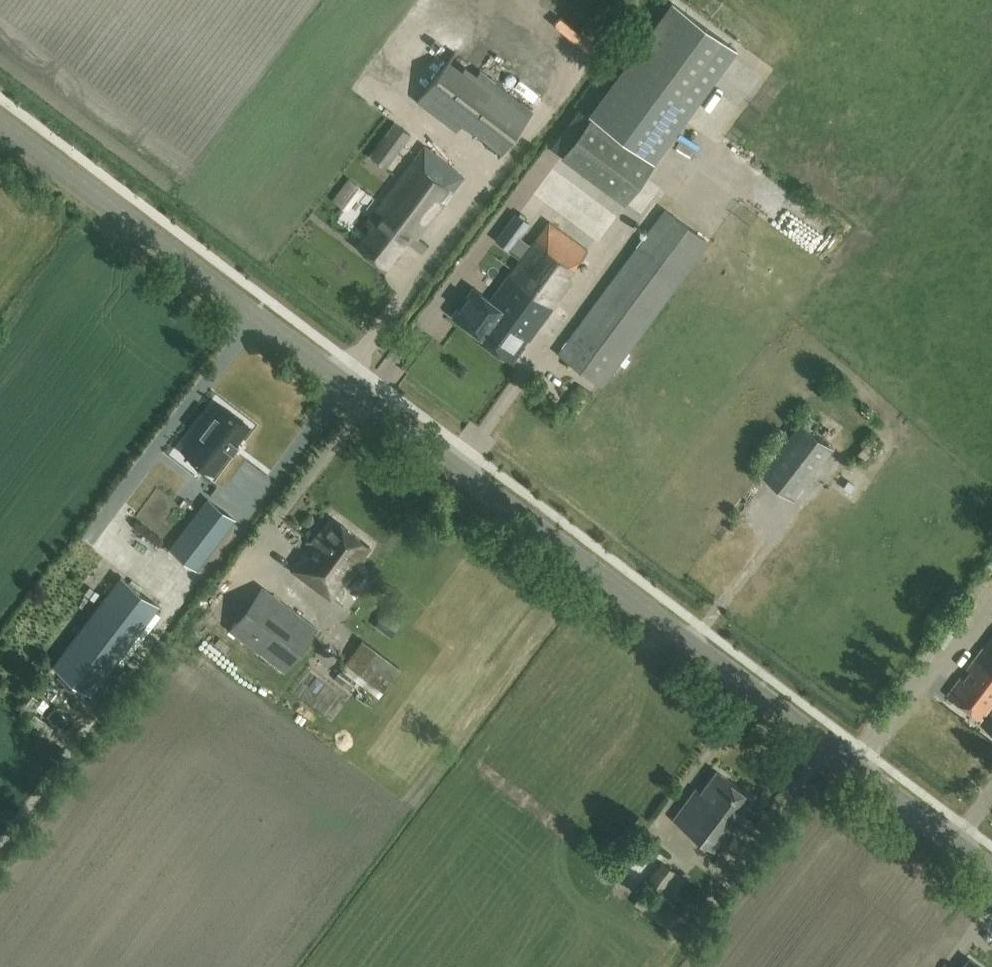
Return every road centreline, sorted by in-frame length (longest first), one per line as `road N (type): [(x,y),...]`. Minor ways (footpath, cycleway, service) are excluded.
road 1 (tertiary): [(991,874),(0,126)]

